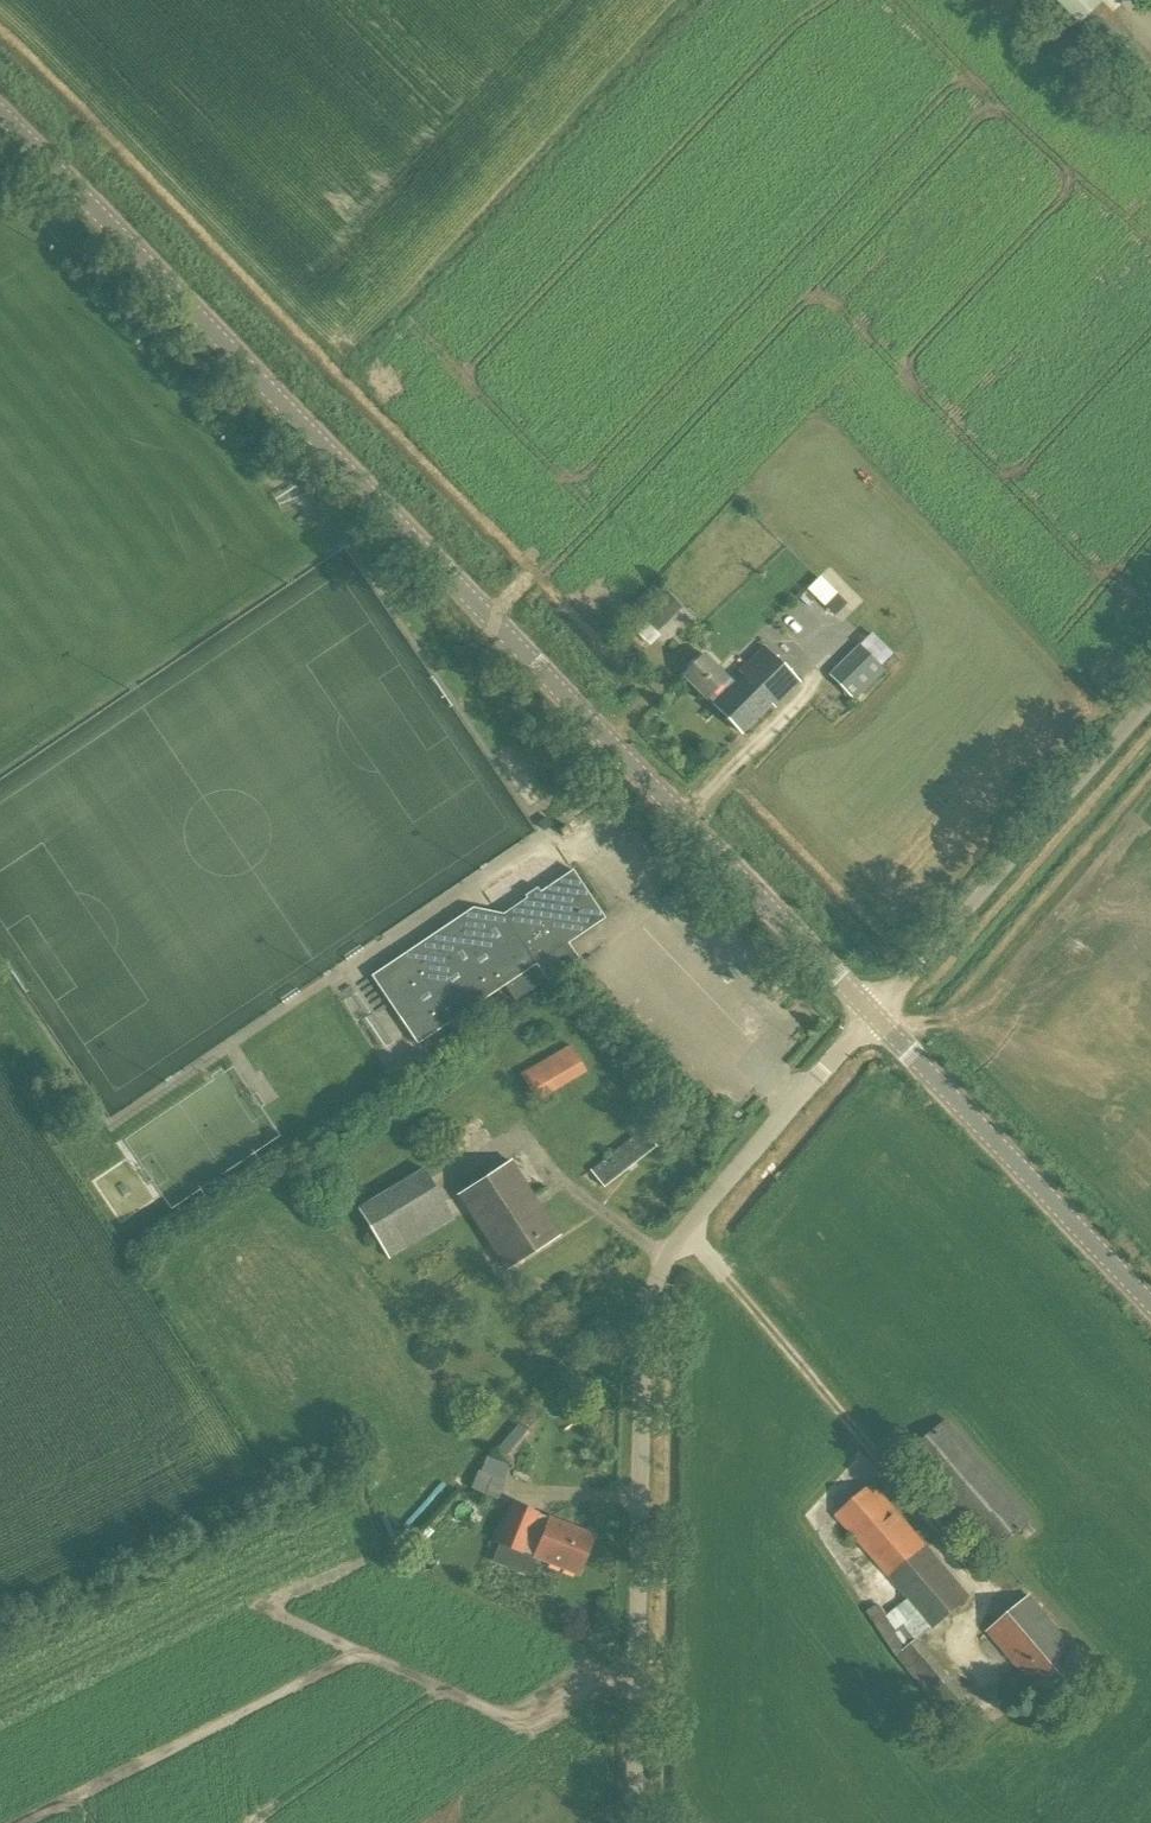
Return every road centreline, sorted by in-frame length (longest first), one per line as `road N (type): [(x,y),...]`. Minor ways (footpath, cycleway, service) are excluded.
road 1 (tertiary): [(874,1013),(0,118)]
road 2 (unclassified): [(635,1822),(645,1326),(658,1270),(679,1232),(874,1013)]
road 3 (unclassified): [(874,1013),(1150,710)]
road 4 (tertiary): [(1150,1301),(874,1013)]

